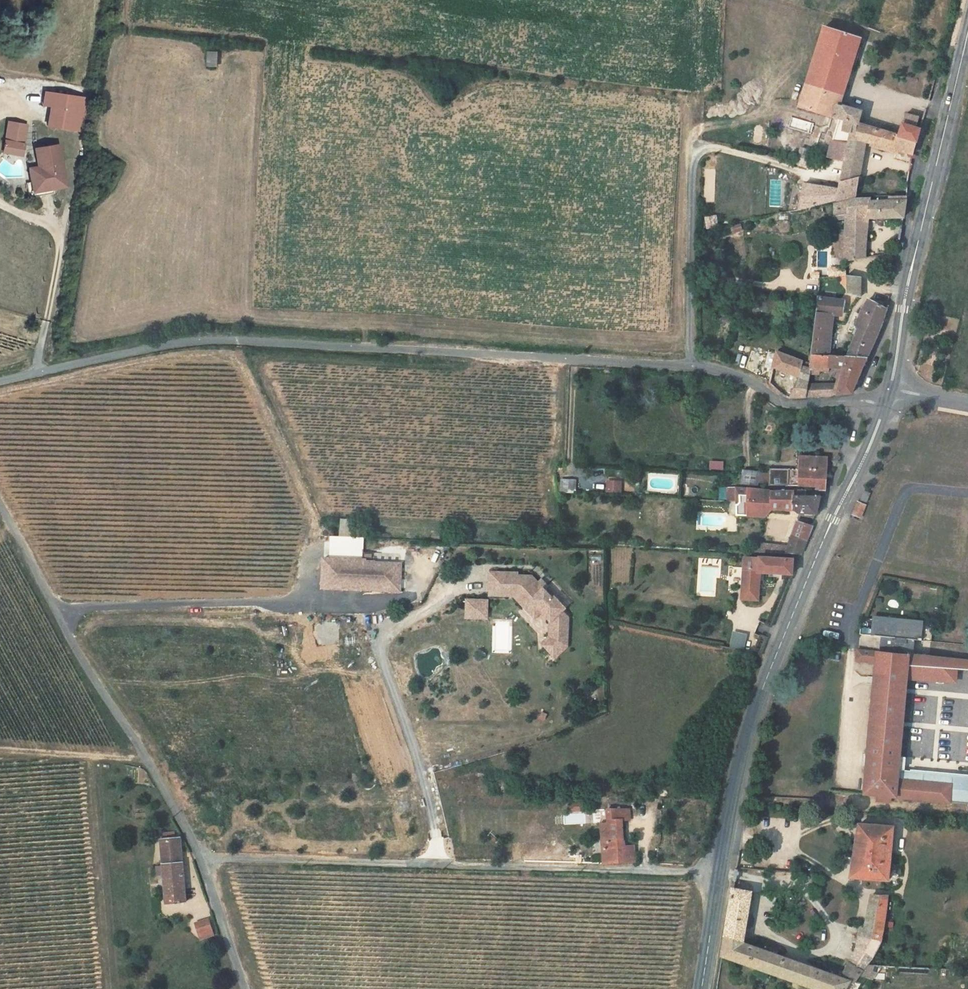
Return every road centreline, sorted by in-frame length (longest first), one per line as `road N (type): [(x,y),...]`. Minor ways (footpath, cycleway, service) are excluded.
road 1 (unclassified): [(885,404),(785,404),(728,373),(691,368),(220,338),(0,381)]
road 2 (unclassified): [(202,857),(722,874)]
road 3 (secondary): [(722,874),(746,739),(885,404)]
road 4 (unclassified): [(202,857),(0,505)]
road 5 (secondary): [(889,387),(967,35)]
road 6 (unclassified): [(244,988),(202,857)]

